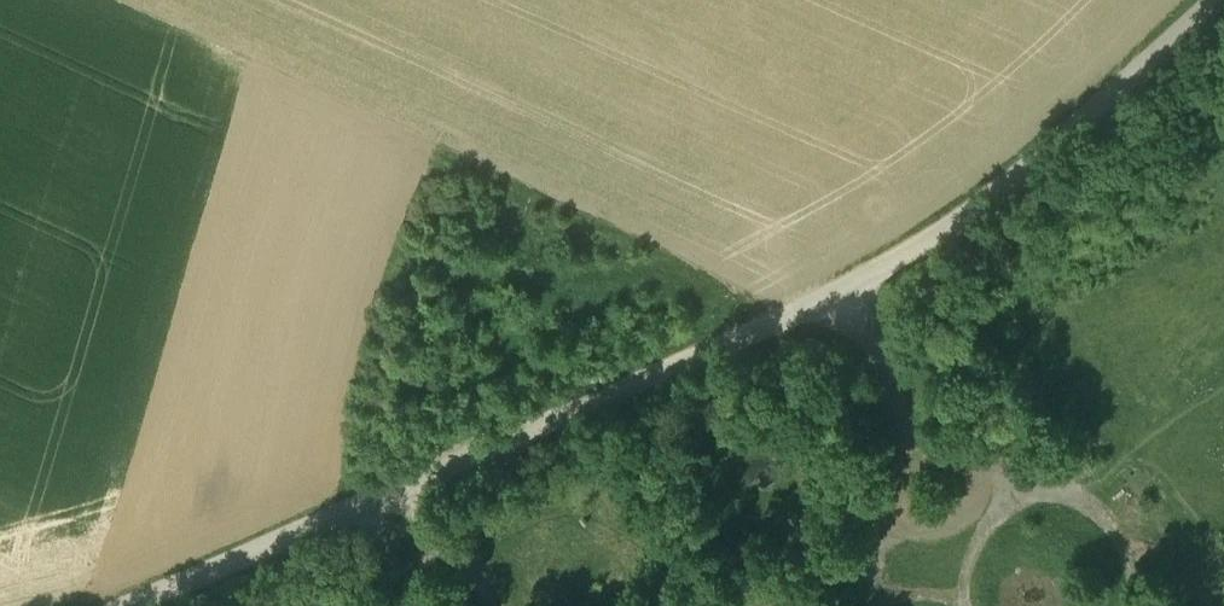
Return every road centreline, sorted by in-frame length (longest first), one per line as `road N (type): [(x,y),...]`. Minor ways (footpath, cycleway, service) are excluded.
road 1 (track): [(406,483),(846,285)]
road 2 (track): [(846,285),(1002,187),(1216,0)]
road 3 (track): [(119,605),(406,483)]
road 4 (track): [(988,480),(913,438),(846,285)]
road 5 (track): [(1131,605),(1119,542),(1082,502),(1048,486),(988,480)]
road 6 (track): [(492,605),(464,549),(433,551),(406,483)]
road 7 (track): [(963,596),(893,597),(873,571),(871,536)]
road 8 (track): [(871,536),(886,513),(906,526),(975,513)]

